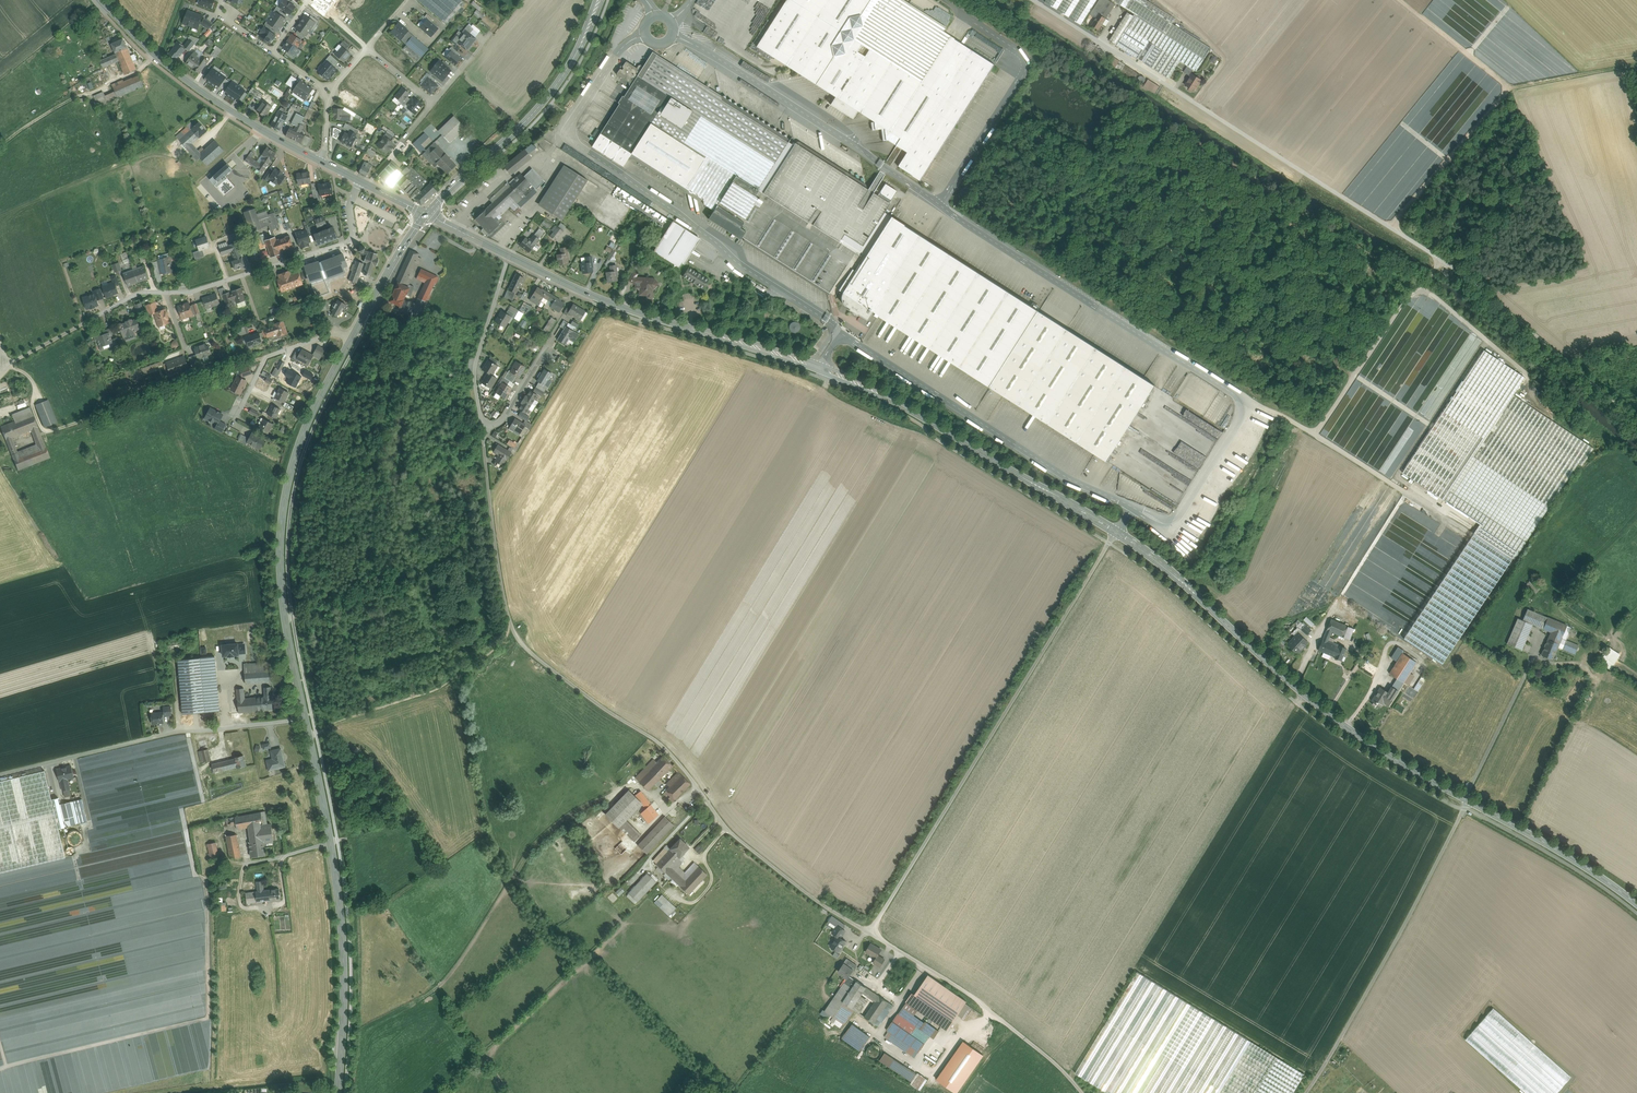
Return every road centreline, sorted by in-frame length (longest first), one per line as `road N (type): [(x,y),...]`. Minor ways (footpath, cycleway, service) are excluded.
road 1 (secondary): [(356,332),(293,470),(283,553),(343,936),(338,1092)]
road 2 (unclassified): [(1031,0),(1445,262),(1636,420)]
road 3 (tertiary): [(1117,532),(853,382),(624,308),(510,256)]
road 4 (tertiary): [(1636,904),(1346,727),(1117,532)]
road 5 (unclassified): [(487,475),(502,594),(518,640),(657,741),(728,831),(869,933)]
road 6 (unclassified): [(1117,532),(869,933)]
road 7 (residential): [(359,180),(349,208),(352,241),(191,292),(139,293),(82,324)]
road 8 (track): [(1469,801),(1309,1092)]
road 9 (track): [(0,775),(186,731),(309,718)]
road 10 (secondary): [(600,0),(574,60),(540,106),(427,214)]
road 11 (secondary): [(323,162),(168,66),(101,0)]
road 12 (unclassified): [(869,933),(971,995),(1082,1092)]
road 13 (track): [(1394,230),(1516,85)]
road 14 (track): [(0,147),(158,57)]
road 15 (residential): [(510,256),(476,375),(483,429)]
road 16 (residential): [(356,332),(265,357),(237,414)]
road 17 (secondary): [(427,214),(356,332)]
road 18 (track): [(1516,85),(1636,64)]

